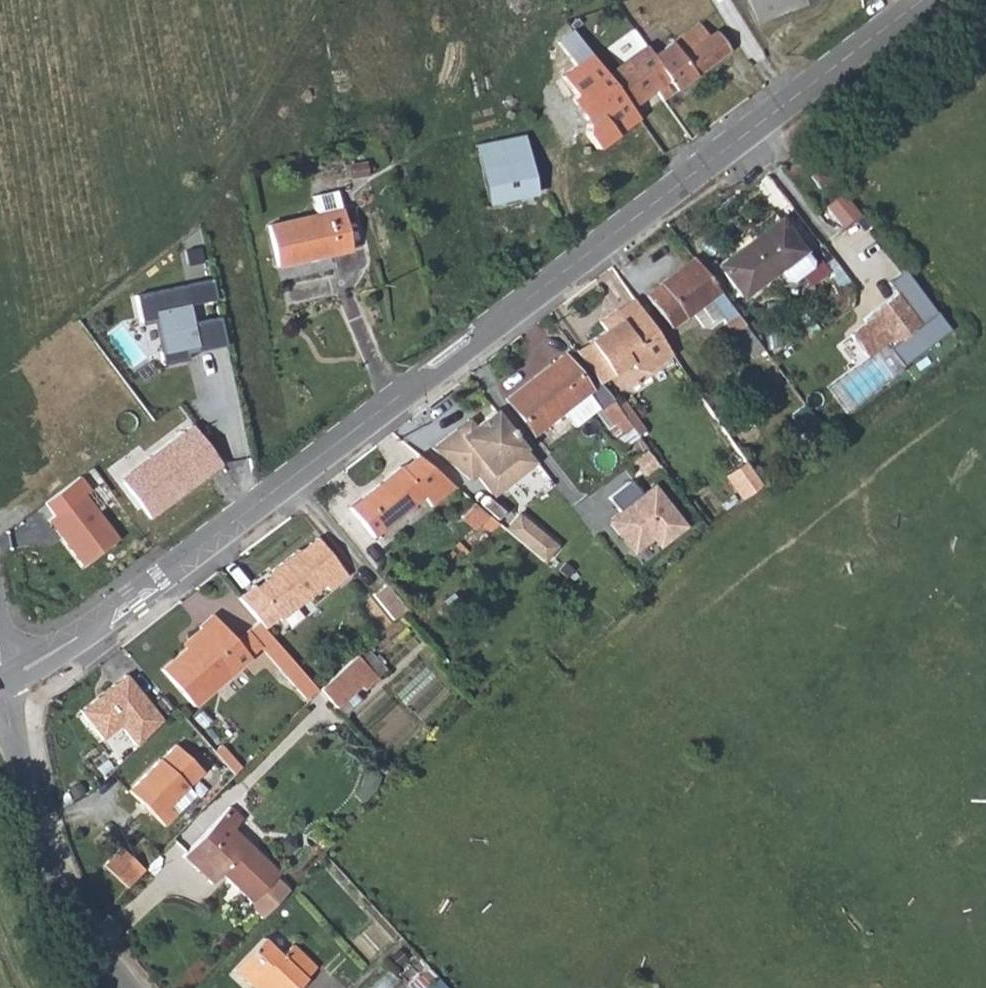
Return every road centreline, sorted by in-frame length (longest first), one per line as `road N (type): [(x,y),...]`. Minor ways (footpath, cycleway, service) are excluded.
road 1 (tertiary): [(2,685),(243,517),(916,0)]
road 2 (tertiary): [(2,685),(53,875),(71,914),(128,987)]

